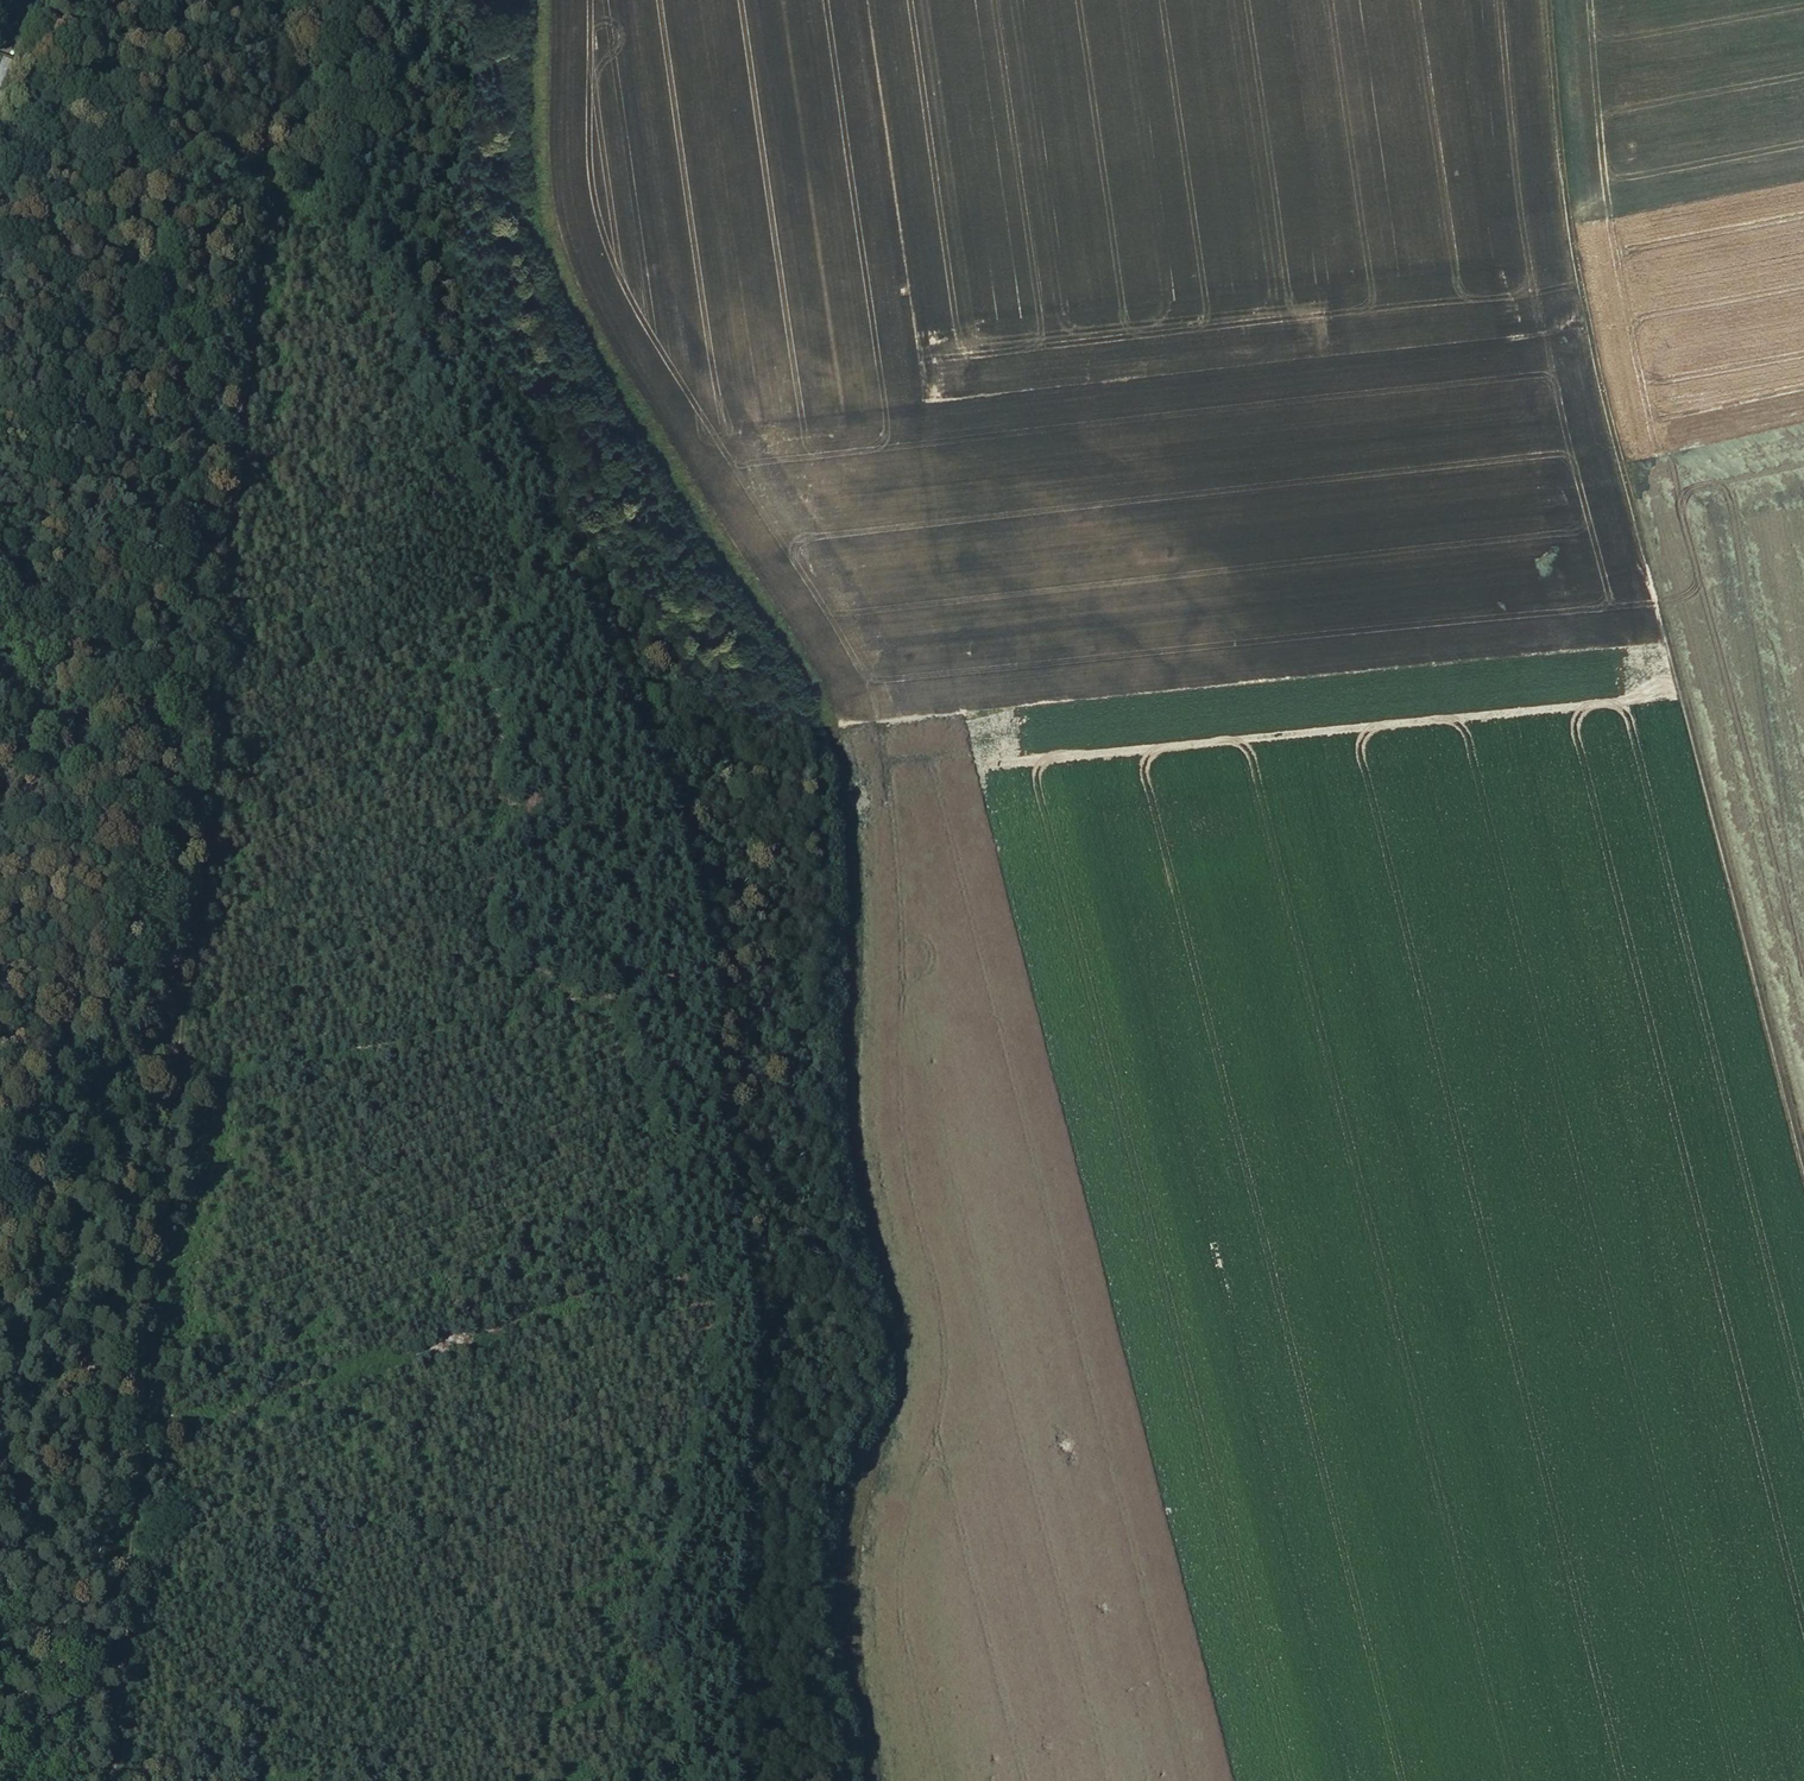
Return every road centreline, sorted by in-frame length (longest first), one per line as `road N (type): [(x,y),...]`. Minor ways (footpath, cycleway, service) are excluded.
road 1 (track): [(286,0),(109,1780)]
road 2 (track): [(1549,0),(1554,104),(1585,322),(1803,1191)]

